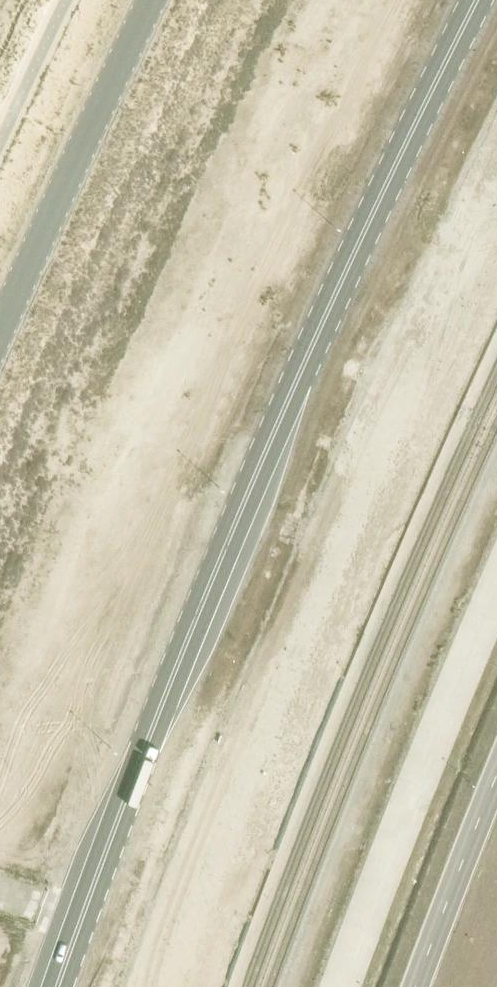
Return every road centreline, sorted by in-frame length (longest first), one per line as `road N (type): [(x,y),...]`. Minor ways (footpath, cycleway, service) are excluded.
road 1 (secondary): [(477,0),(296,380),(165,686),(58,986)]
road 2 (unclassified): [(153,0),(0,333)]
road 3 (unclassified): [(415,986),(496,774)]

